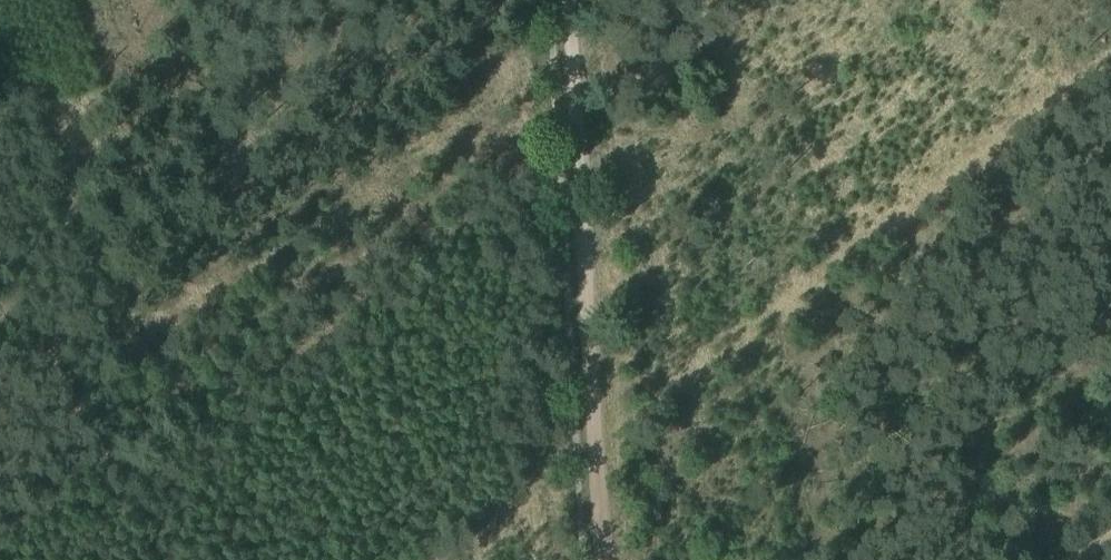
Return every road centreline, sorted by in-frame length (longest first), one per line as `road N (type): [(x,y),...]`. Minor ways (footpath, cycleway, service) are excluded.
road 1 (track): [(563,0),(599,559)]

